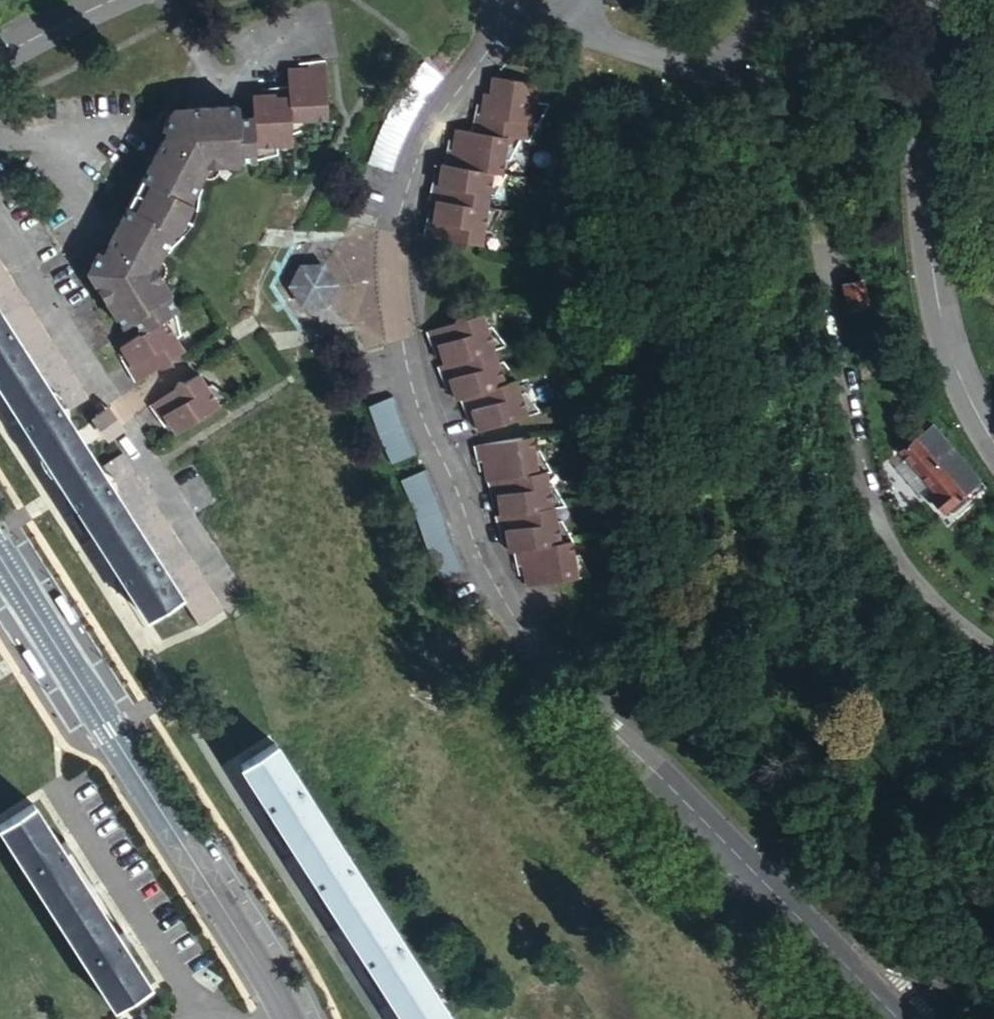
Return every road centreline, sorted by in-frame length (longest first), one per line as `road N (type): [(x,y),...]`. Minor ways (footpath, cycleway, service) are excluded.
road 1 (residential): [(898,1018),(533,645),(486,567),(422,417),(395,289),(395,234),(426,147),(493,45),(498,16)]
road 2 (tertiary): [(0,556),(289,1018)]
road 3 (residential): [(993,635),(880,525),(840,430),(824,261),(828,162)]
road 4 (tertiary): [(993,442),(946,348),(932,261),(936,0)]
road 5 (residential): [(117,0),(0,59)]

